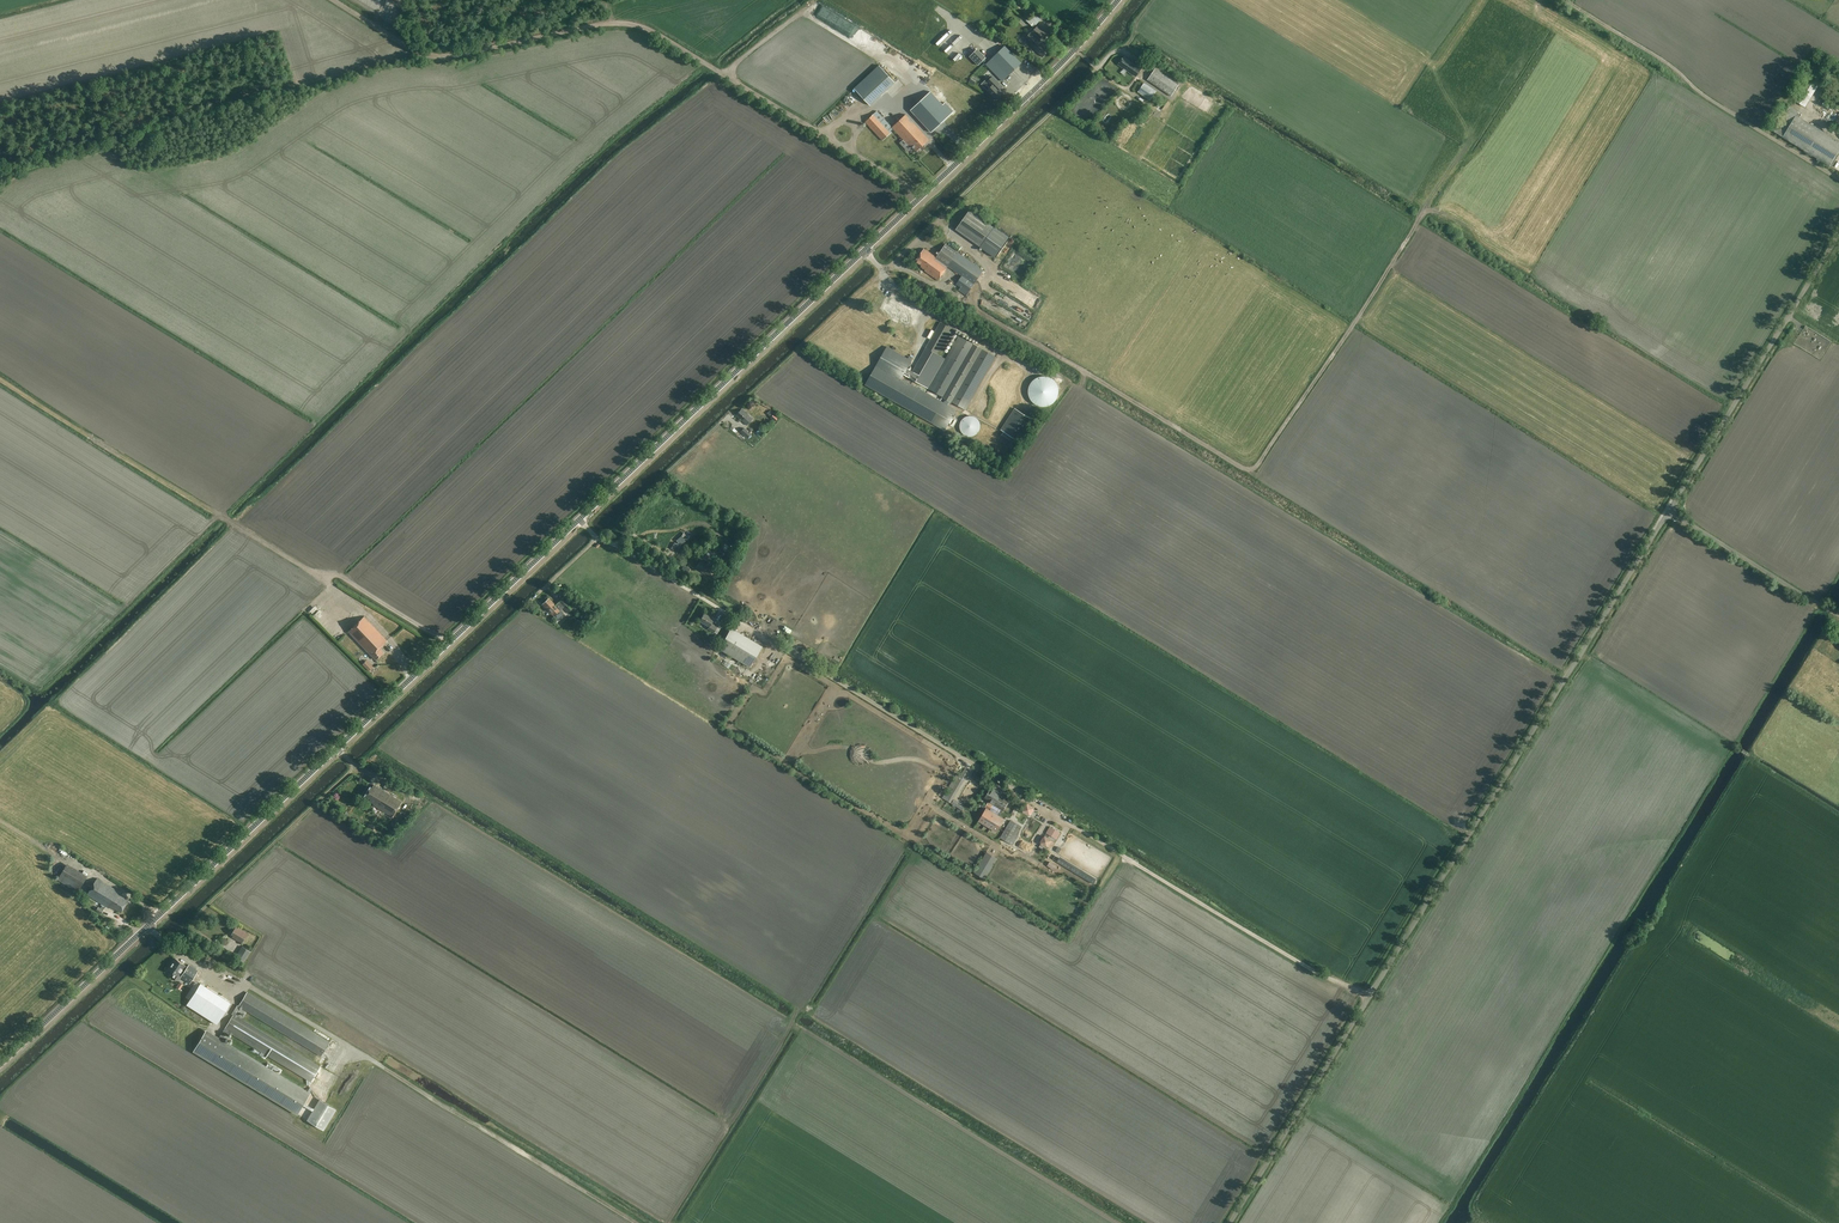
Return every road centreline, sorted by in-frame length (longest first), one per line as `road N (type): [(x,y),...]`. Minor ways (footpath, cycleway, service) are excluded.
road 1 (tertiary): [(0,1065),(1069,57),(1119,0)]
road 2 (unclassified): [(1230,1222),(1838,234)]
road 3 (track): [(579,520),(1368,998)]
road 4 (track): [(892,263),(1251,471),(1464,147)]
road 5 (track): [(332,0),(439,57),(601,24),(640,25),(921,196)]
road 6 (track): [(1077,387),(1564,680)]
road 7 (track): [(448,644),(341,577),(322,580),(0,381)]
road 8 (track): [(926,802),(1013,855),(1094,889),(1069,927),(1060,927),(906,835)]
road 9 (track): [(883,272),(1112,53),(1144,64)]
road 10 (track): [(839,682),(787,763),(906,835),(944,771)]
road 11 (track): [(162,913),(0,821)]
road 12 (track): [(797,750),(842,747),(878,763),(913,759),(944,771),(955,753)]
road 13 (track): [(787,763),(731,723),(790,653)]

